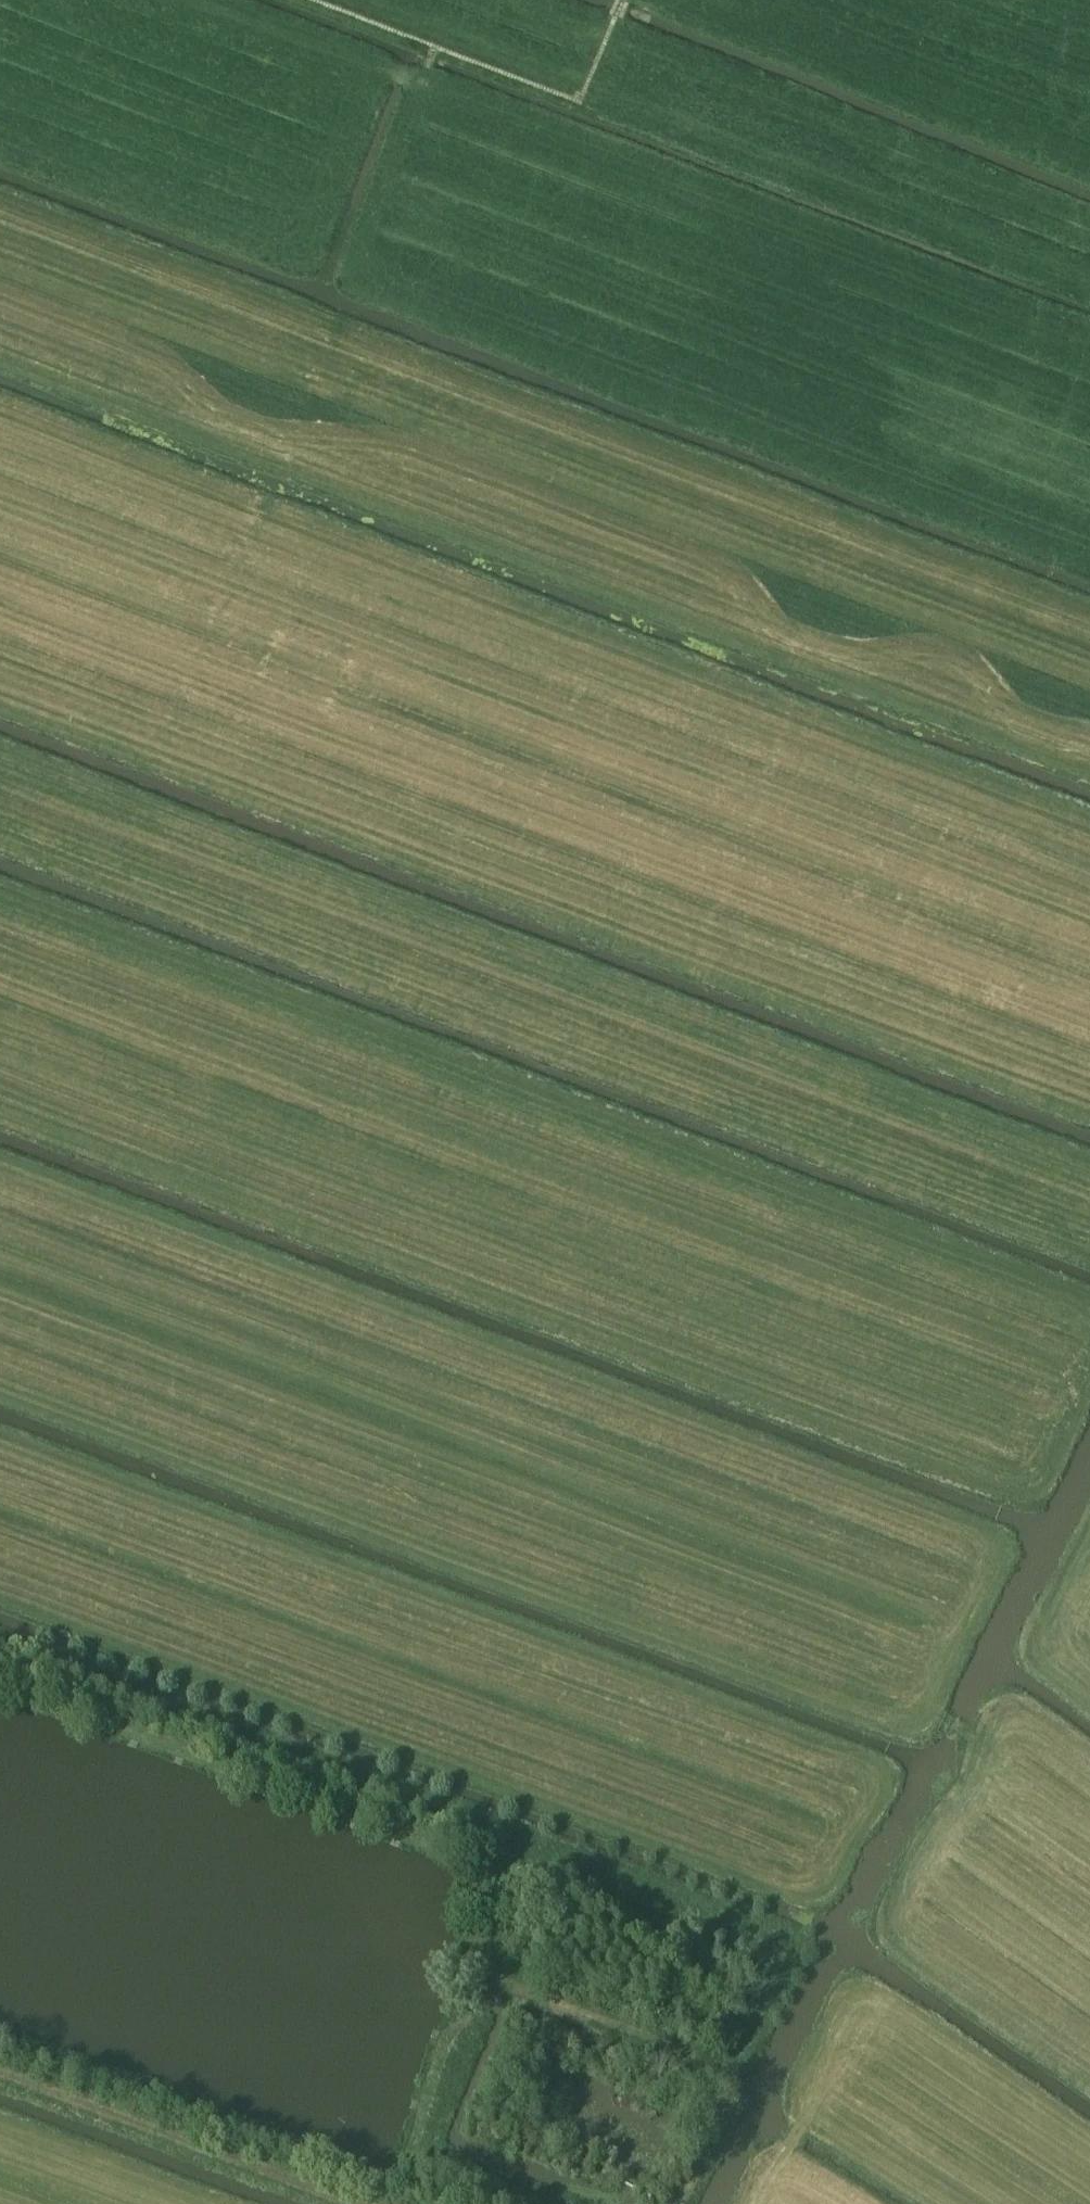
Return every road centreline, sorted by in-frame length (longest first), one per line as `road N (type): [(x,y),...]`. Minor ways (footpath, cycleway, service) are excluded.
road 1 (track): [(1089,1824),(986,1742),(0,1376)]

